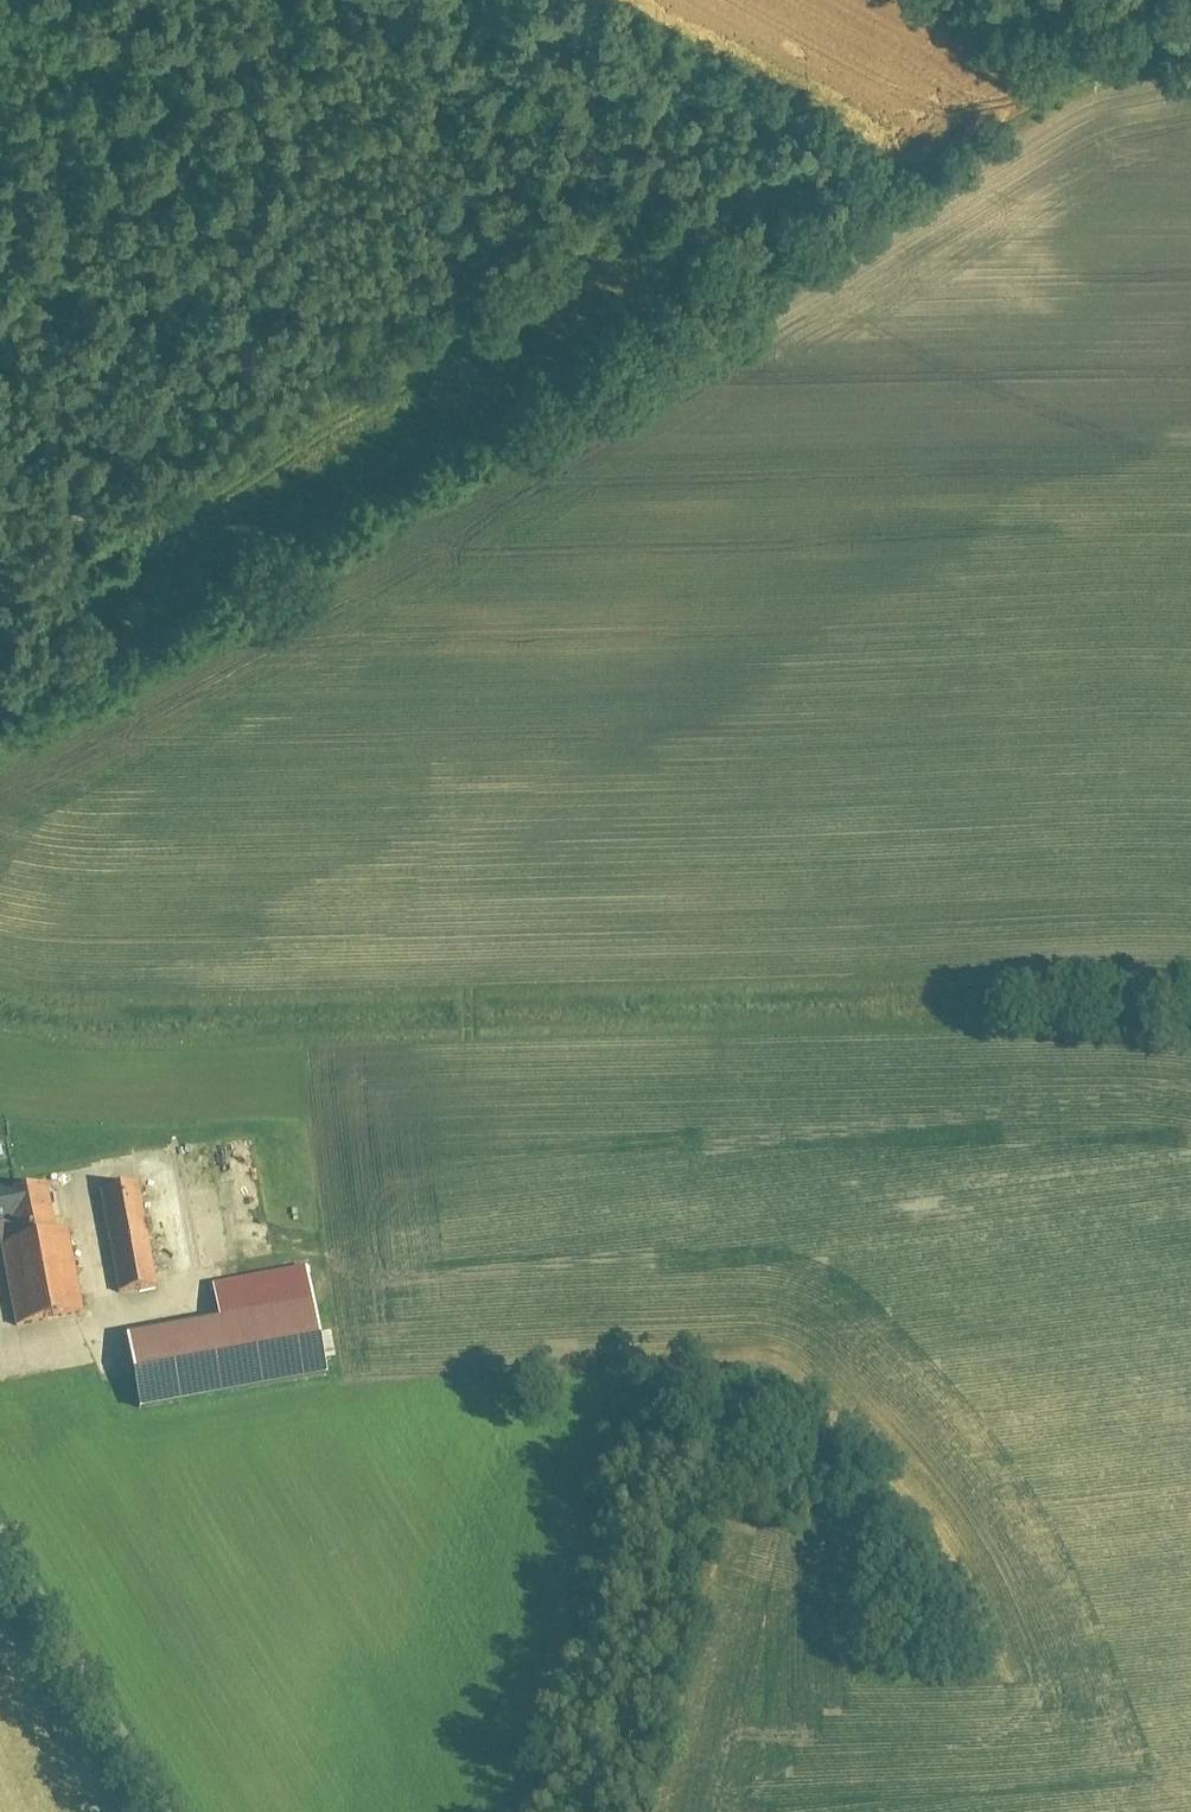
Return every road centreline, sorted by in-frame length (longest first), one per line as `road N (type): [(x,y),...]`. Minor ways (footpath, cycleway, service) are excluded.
road 1 (track): [(0,625),(176,511),(932,161),(1061,86),(1117,77),(1190,45)]
road 2 (unclassified): [(0,1530),(167,1811)]

